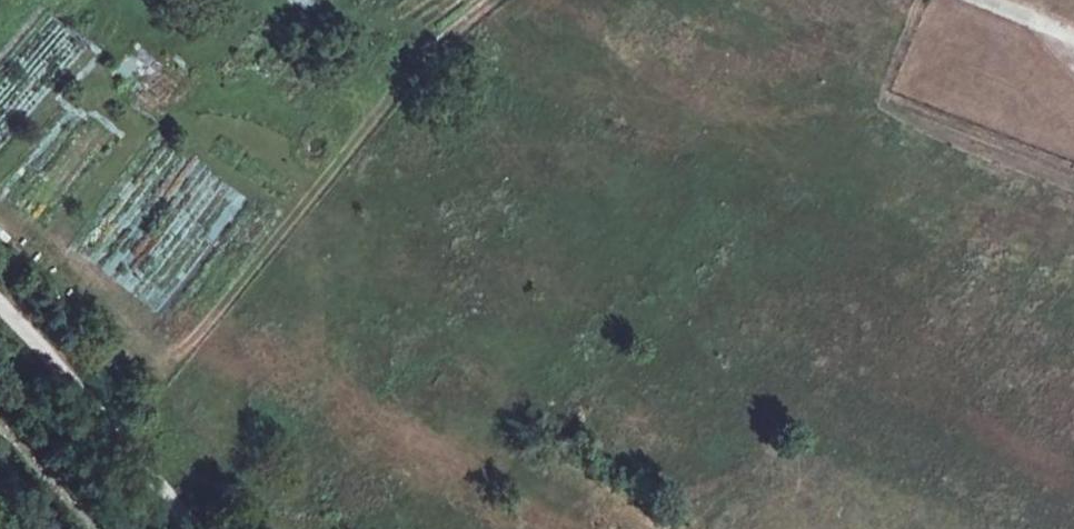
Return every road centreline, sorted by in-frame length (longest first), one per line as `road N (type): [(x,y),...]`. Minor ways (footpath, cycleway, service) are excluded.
road 1 (track): [(0,327),(186,528)]

